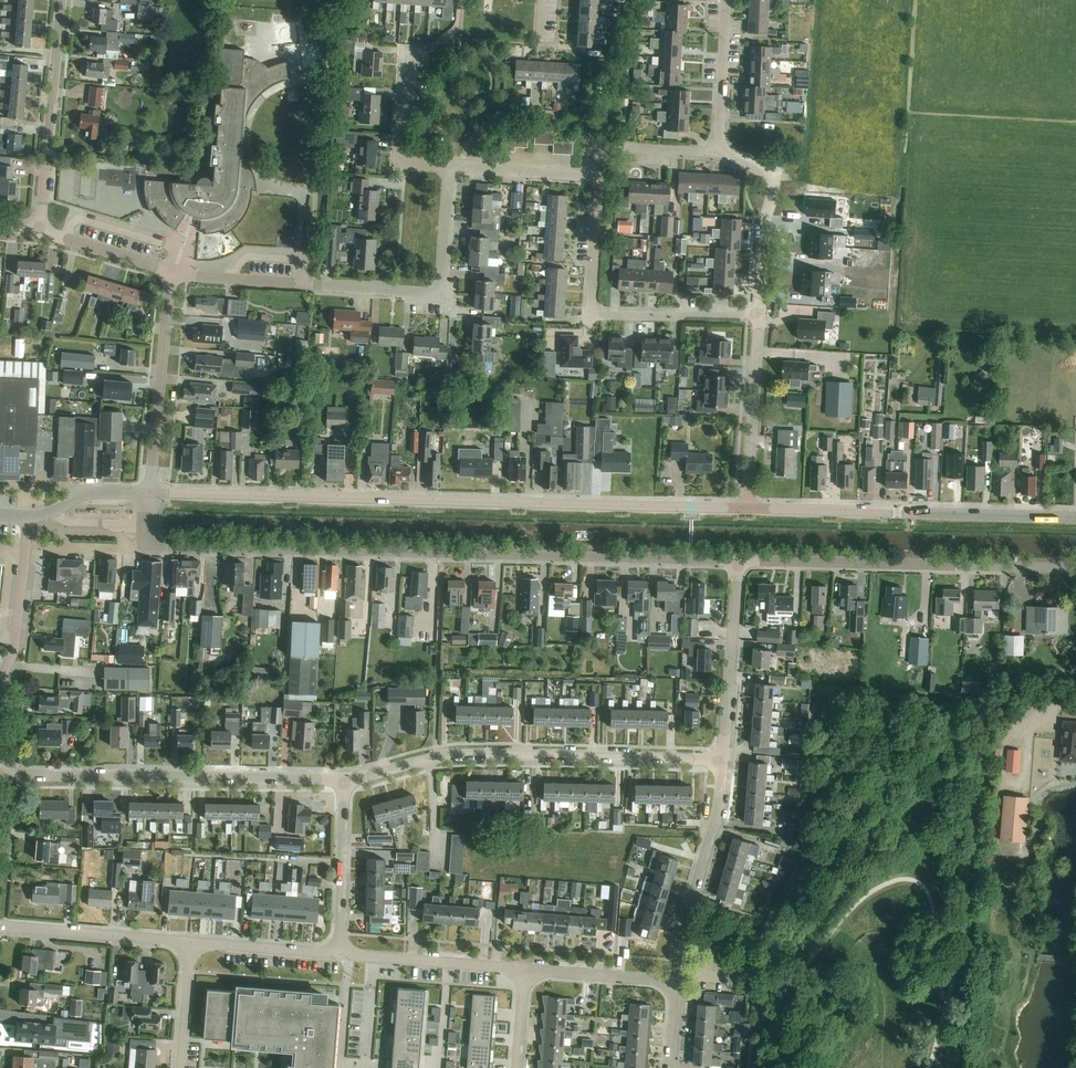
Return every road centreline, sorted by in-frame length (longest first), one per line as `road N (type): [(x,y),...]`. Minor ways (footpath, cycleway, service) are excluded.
road 1 (residential): [(738,561),(162,549),(151,545),(149,494)]
road 2 (tertiary): [(748,508),(149,494)]
road 3 (residential): [(168,272),(442,298),(449,168)]
road 4 (residential): [(343,779),(0,773)]
road 5 (residential): [(1075,572),(738,561)]
road 6 (tertiary): [(1075,518),(748,508)]
road 7 (residential): [(759,314),(590,313),(593,176)]
road 8 (residential): [(438,758),(722,761)]
road 9 (residential): [(42,231),(62,0)]
road 10 (residential): [(674,983),(685,901),(717,816),(722,761)]
road 11 (residential): [(149,494),(168,272)]
road 12 (residential): [(722,761),(738,561)]
road 13 (residential): [(748,508),(759,314)]
road 14 (residential): [(716,155),(766,177),(759,314)]
road 15 (residential): [(190,942),(0,926)]
road 16 (residential): [(521,970),(334,954)]
road 17 (residential): [(334,954),(343,779)]
road 18 (residential): [(0,690),(27,518)]
road 19 (residential): [(449,168),(399,161),(407,47)]
road 20 (residential): [(716,155),(722,0)]
road 21 (residential): [(674,983),(521,970)]
road 22 (residential): [(334,954),(190,942)]
road 23 (residential): [(593,176),(449,168)]
road 24 (residential): [(593,176),(596,154),(607,149),(716,155)]
road 25 (residential): [(168,272),(42,231)]
road 26 (tertiary): [(27,518),(87,495),(149,494)]
road 27 (residential): [(180,1067),(190,942)]

